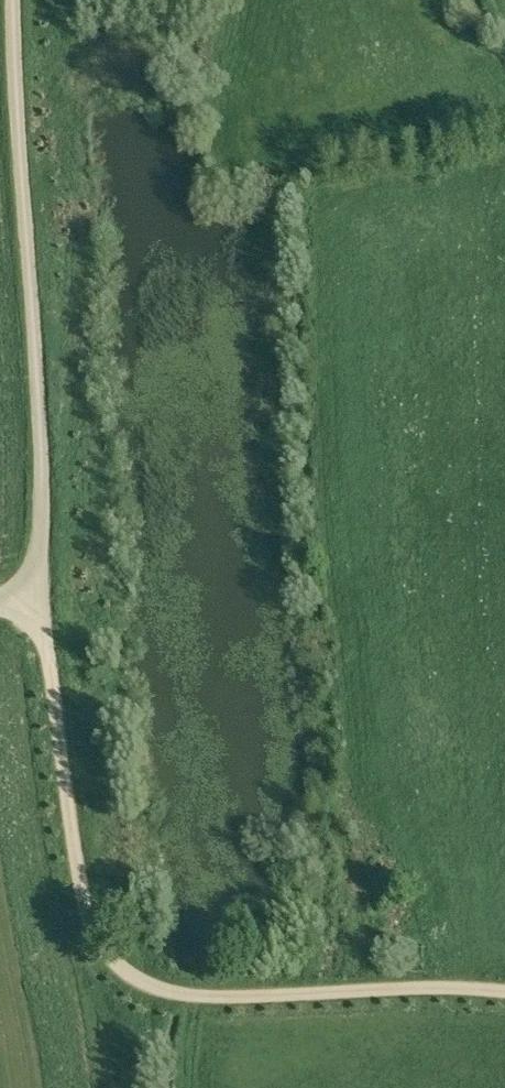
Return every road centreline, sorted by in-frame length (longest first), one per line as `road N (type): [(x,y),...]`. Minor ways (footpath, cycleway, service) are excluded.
road 1 (unclassified): [(0,606),(40,584),(45,517),(14,0)]

